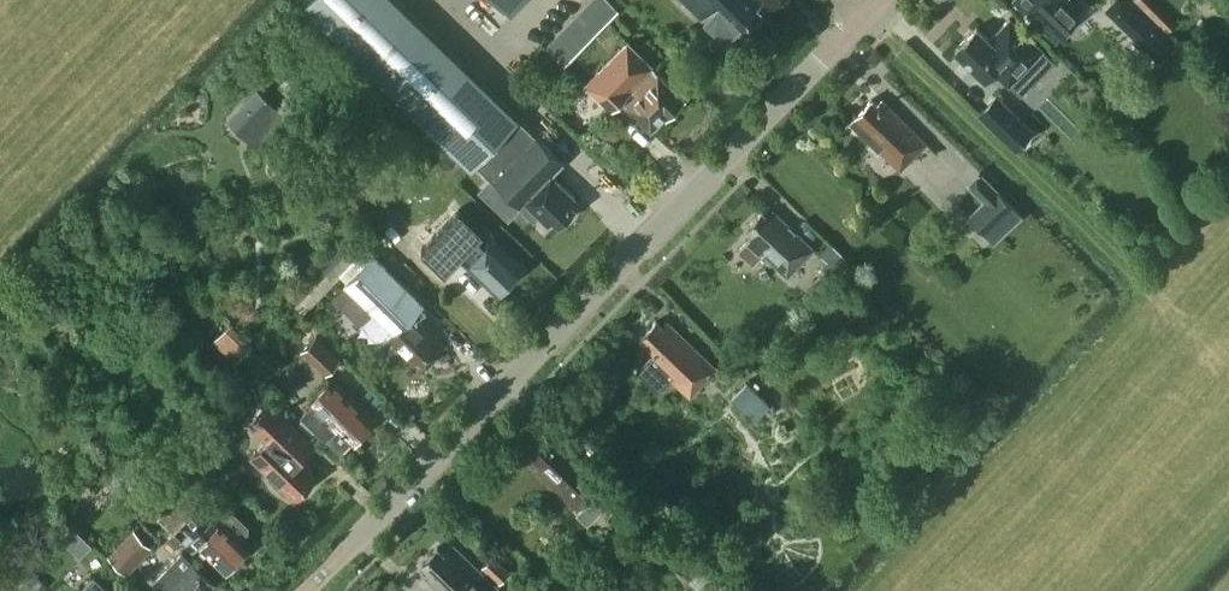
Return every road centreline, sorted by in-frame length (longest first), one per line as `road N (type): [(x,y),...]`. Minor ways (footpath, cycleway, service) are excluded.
road 1 (tertiary): [(304,590),(877,0)]

